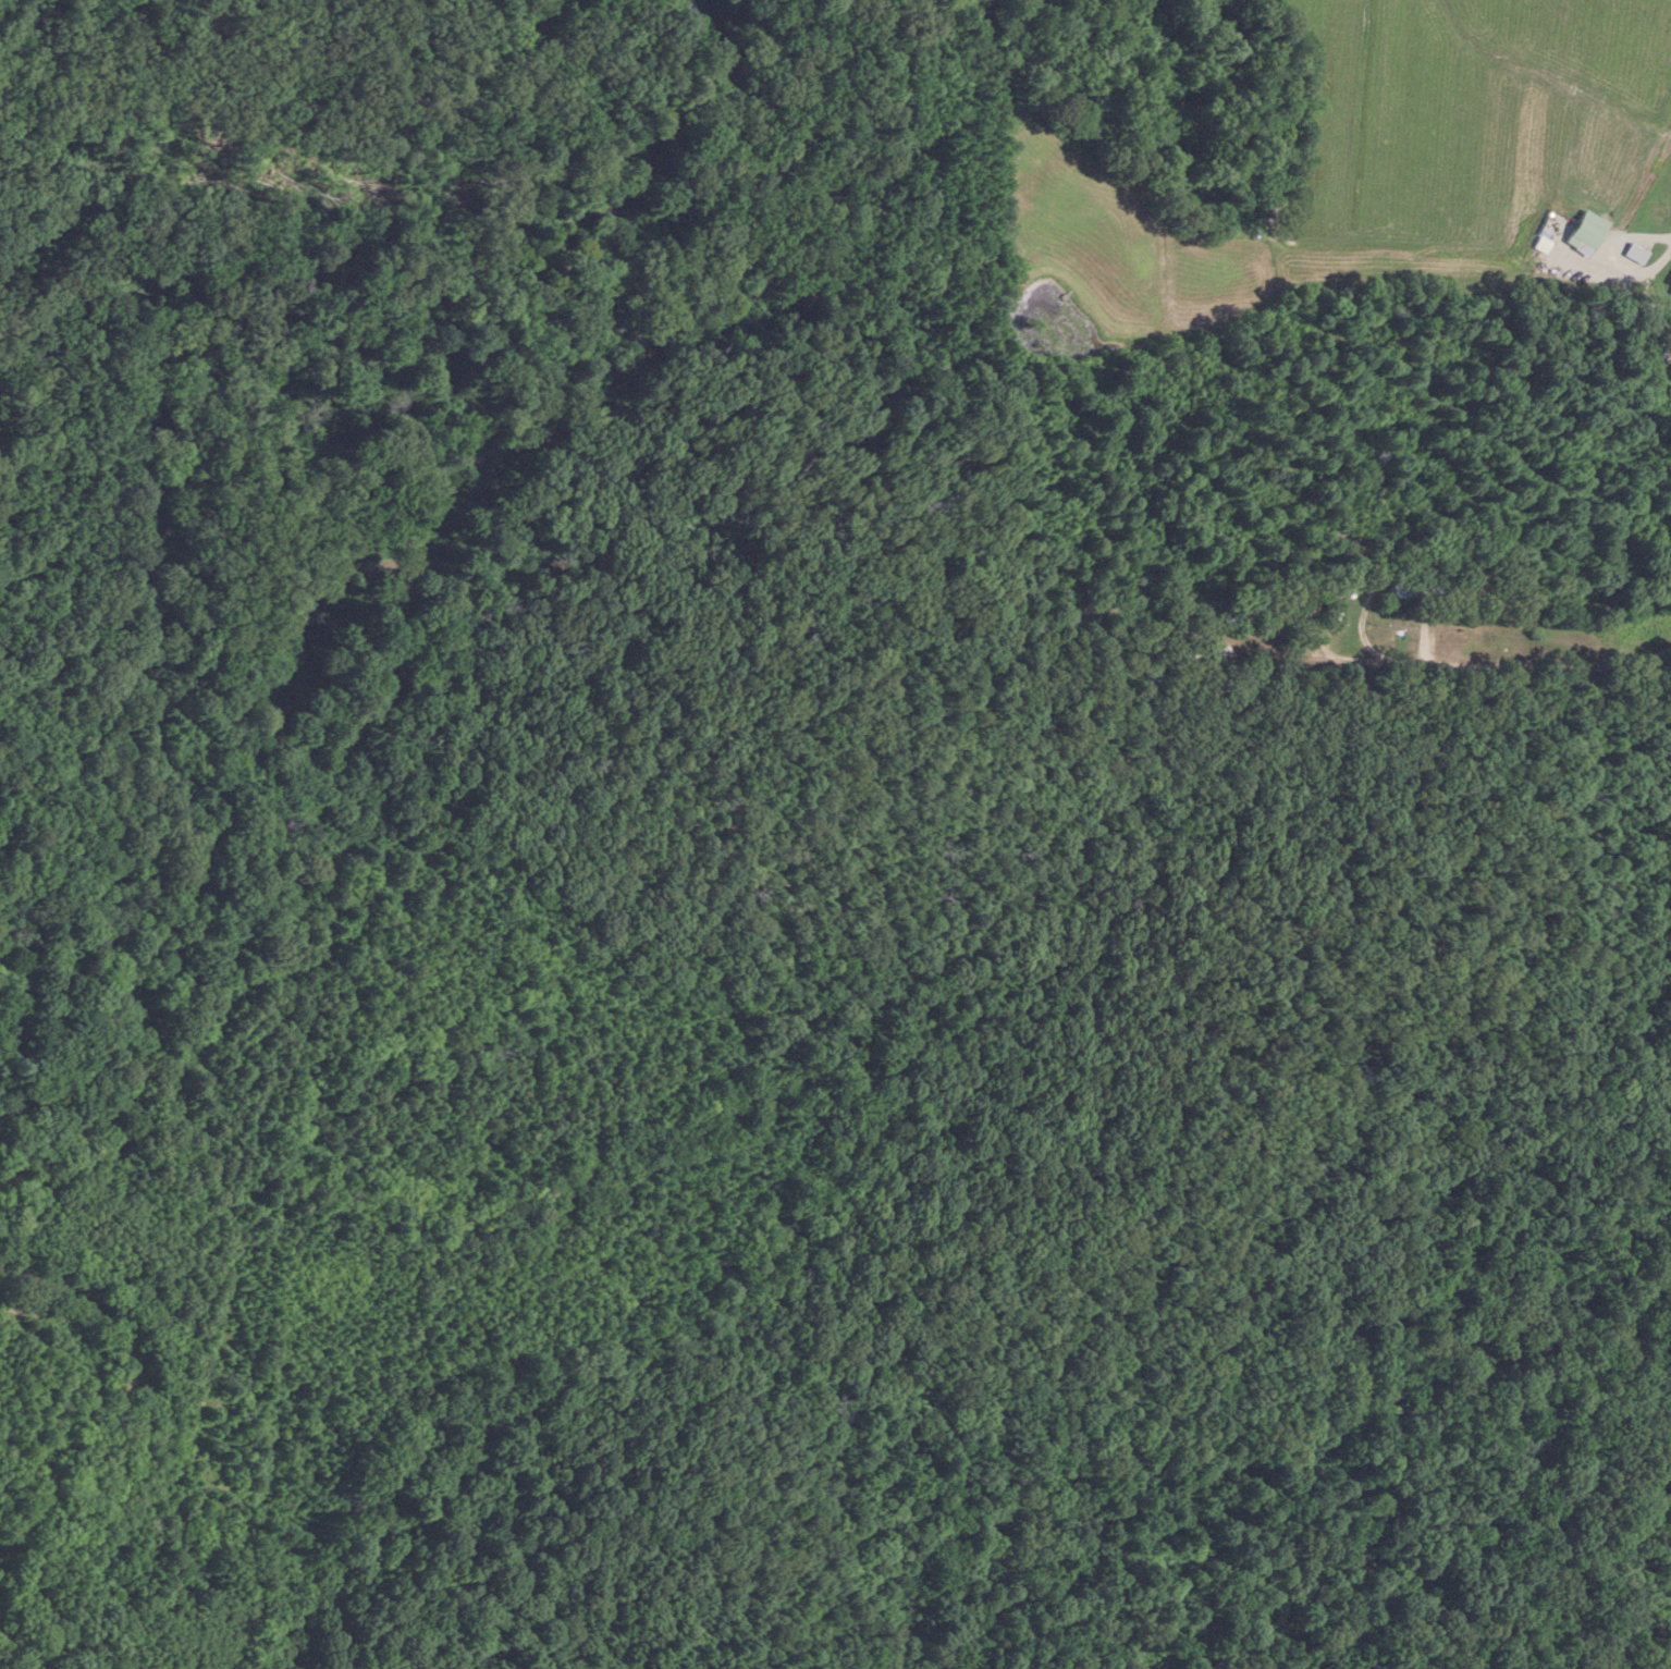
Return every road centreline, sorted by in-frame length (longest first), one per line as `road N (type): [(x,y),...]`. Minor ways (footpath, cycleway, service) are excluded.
road 1 (residential): [(1670,651),(1540,684),(1275,656)]

